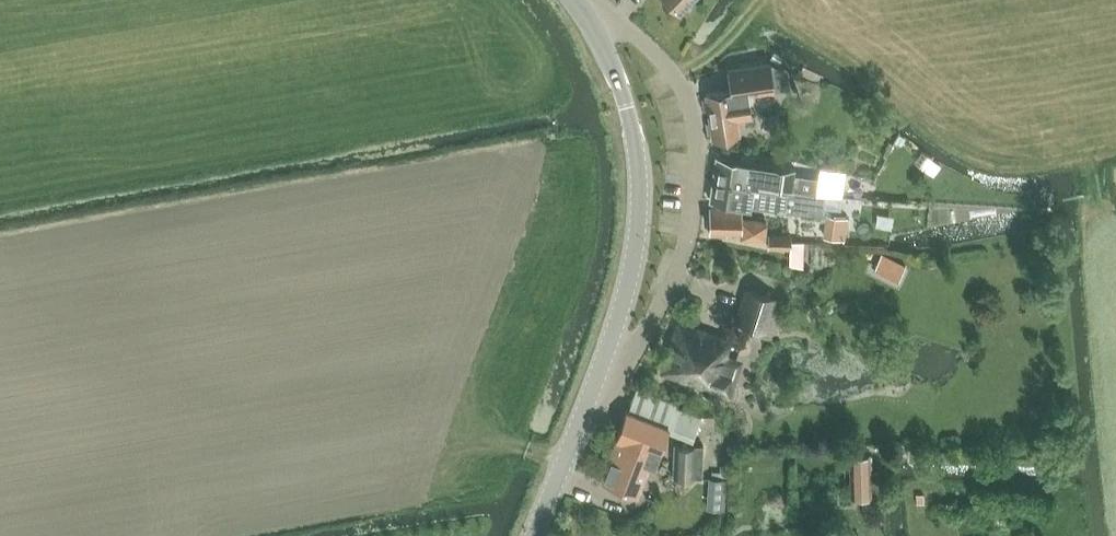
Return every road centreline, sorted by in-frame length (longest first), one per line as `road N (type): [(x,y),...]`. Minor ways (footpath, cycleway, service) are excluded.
road 1 (unclassified): [(599,371),(645,338),(676,276),(695,208),(699,137),(672,68),(639,35),(587,17)]
road 2 (tertiary): [(599,371),(633,269),(640,177),(628,107),(587,17)]
road 3 (tertiary): [(531,535),(599,371)]

